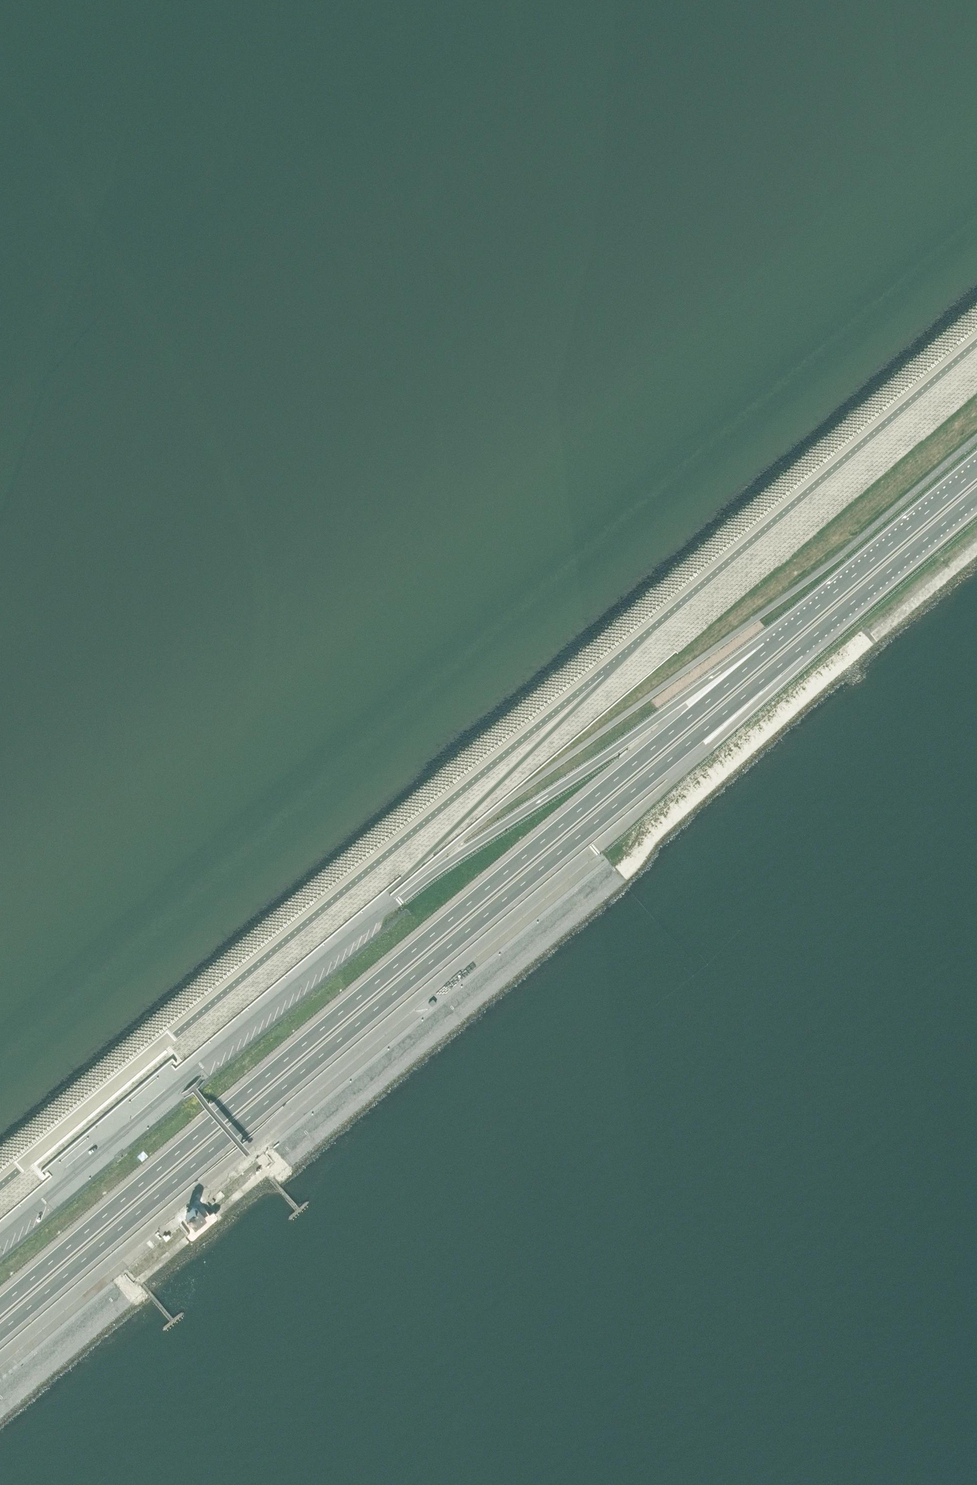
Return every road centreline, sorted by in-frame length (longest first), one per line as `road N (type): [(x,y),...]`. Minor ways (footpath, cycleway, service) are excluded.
road 1 (motorway): [(0,1334),(799,649)]
road 2 (motorway): [(769,651),(0,1307)]
road 3 (motorway): [(769,651),(449,860)]
road 4 (motorway): [(597,847),(708,748),(799,649)]
road 5 (motorway): [(976,470),(769,651)]
road 6 (motorway): [(799,649),(976,495)]

